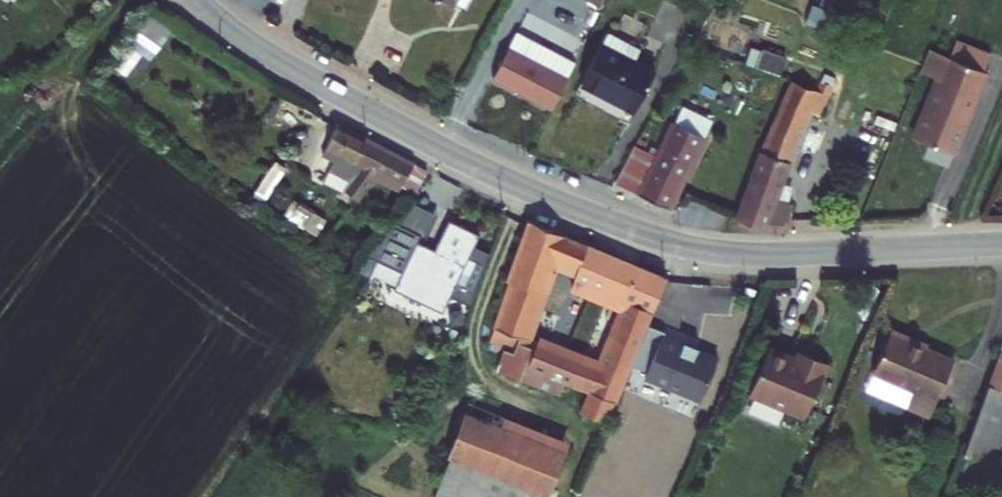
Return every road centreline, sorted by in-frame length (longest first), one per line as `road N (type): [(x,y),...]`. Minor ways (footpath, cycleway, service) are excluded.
road 1 (tertiary): [(1001,243),(764,253),(652,235),(448,150),(279,59),(200,0)]

